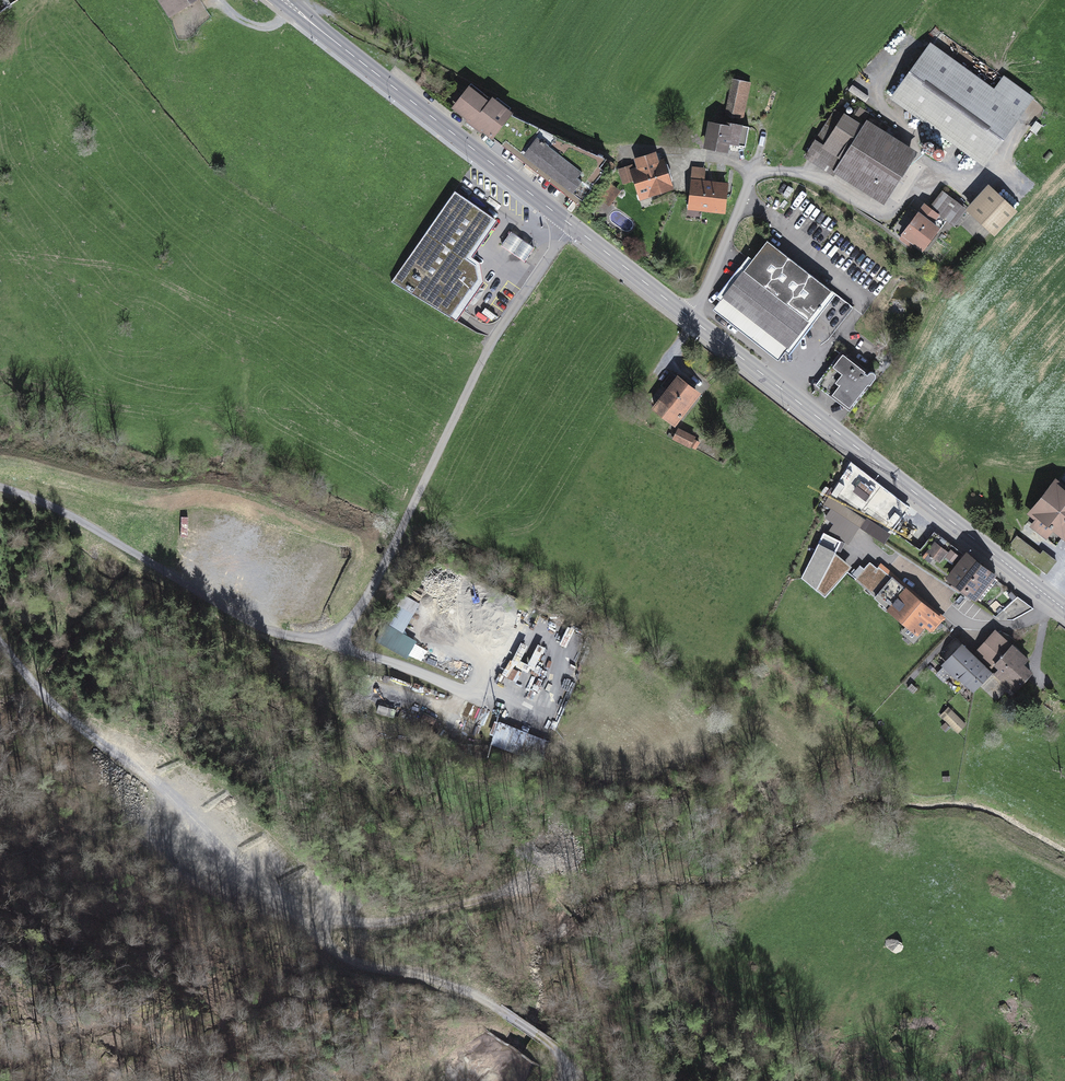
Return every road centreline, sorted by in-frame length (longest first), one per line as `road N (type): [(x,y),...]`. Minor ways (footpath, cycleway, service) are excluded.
road 1 (track): [(0,640),(64,714),(165,787),(334,955),(471,997),(549,1046),(568,1080)]
road 2 (secondary): [(284,0),(688,318)]
road 3 (secondary): [(688,318),(1055,602)]
road 4 (track): [(523,890),(434,916),(300,921)]
road 5 (residential): [(688,318),(753,170)]
road 6 (residential): [(1055,602),(1029,622),(995,626),(959,622),(947,611)]

